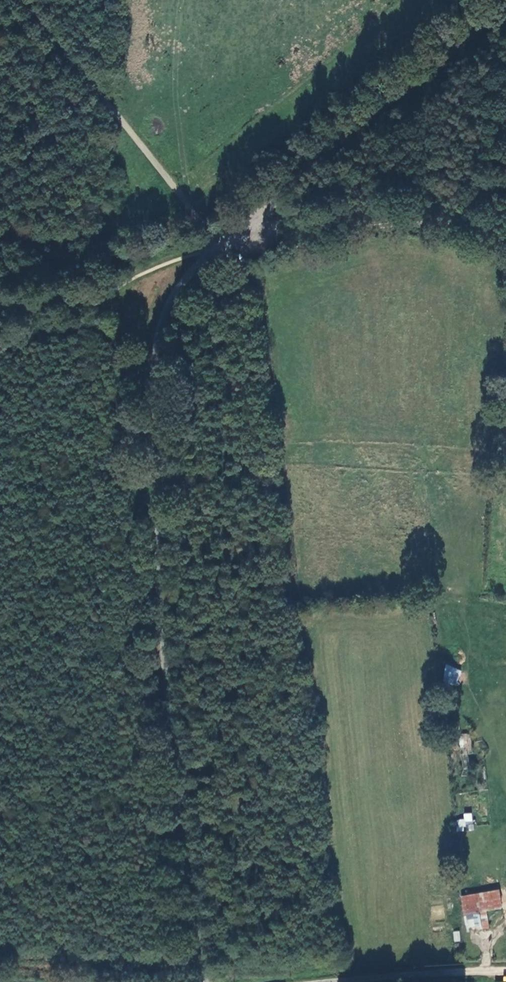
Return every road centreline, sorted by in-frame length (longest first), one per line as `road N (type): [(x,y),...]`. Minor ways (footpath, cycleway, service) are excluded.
road 1 (unclassified): [(208,981),(160,595),(157,349),(171,299),(220,245)]
road 2 (track): [(220,245),(505,15)]
road 3 (track): [(220,245),(28,0)]
road 4 (unclassified): [(354,981),(505,971)]

